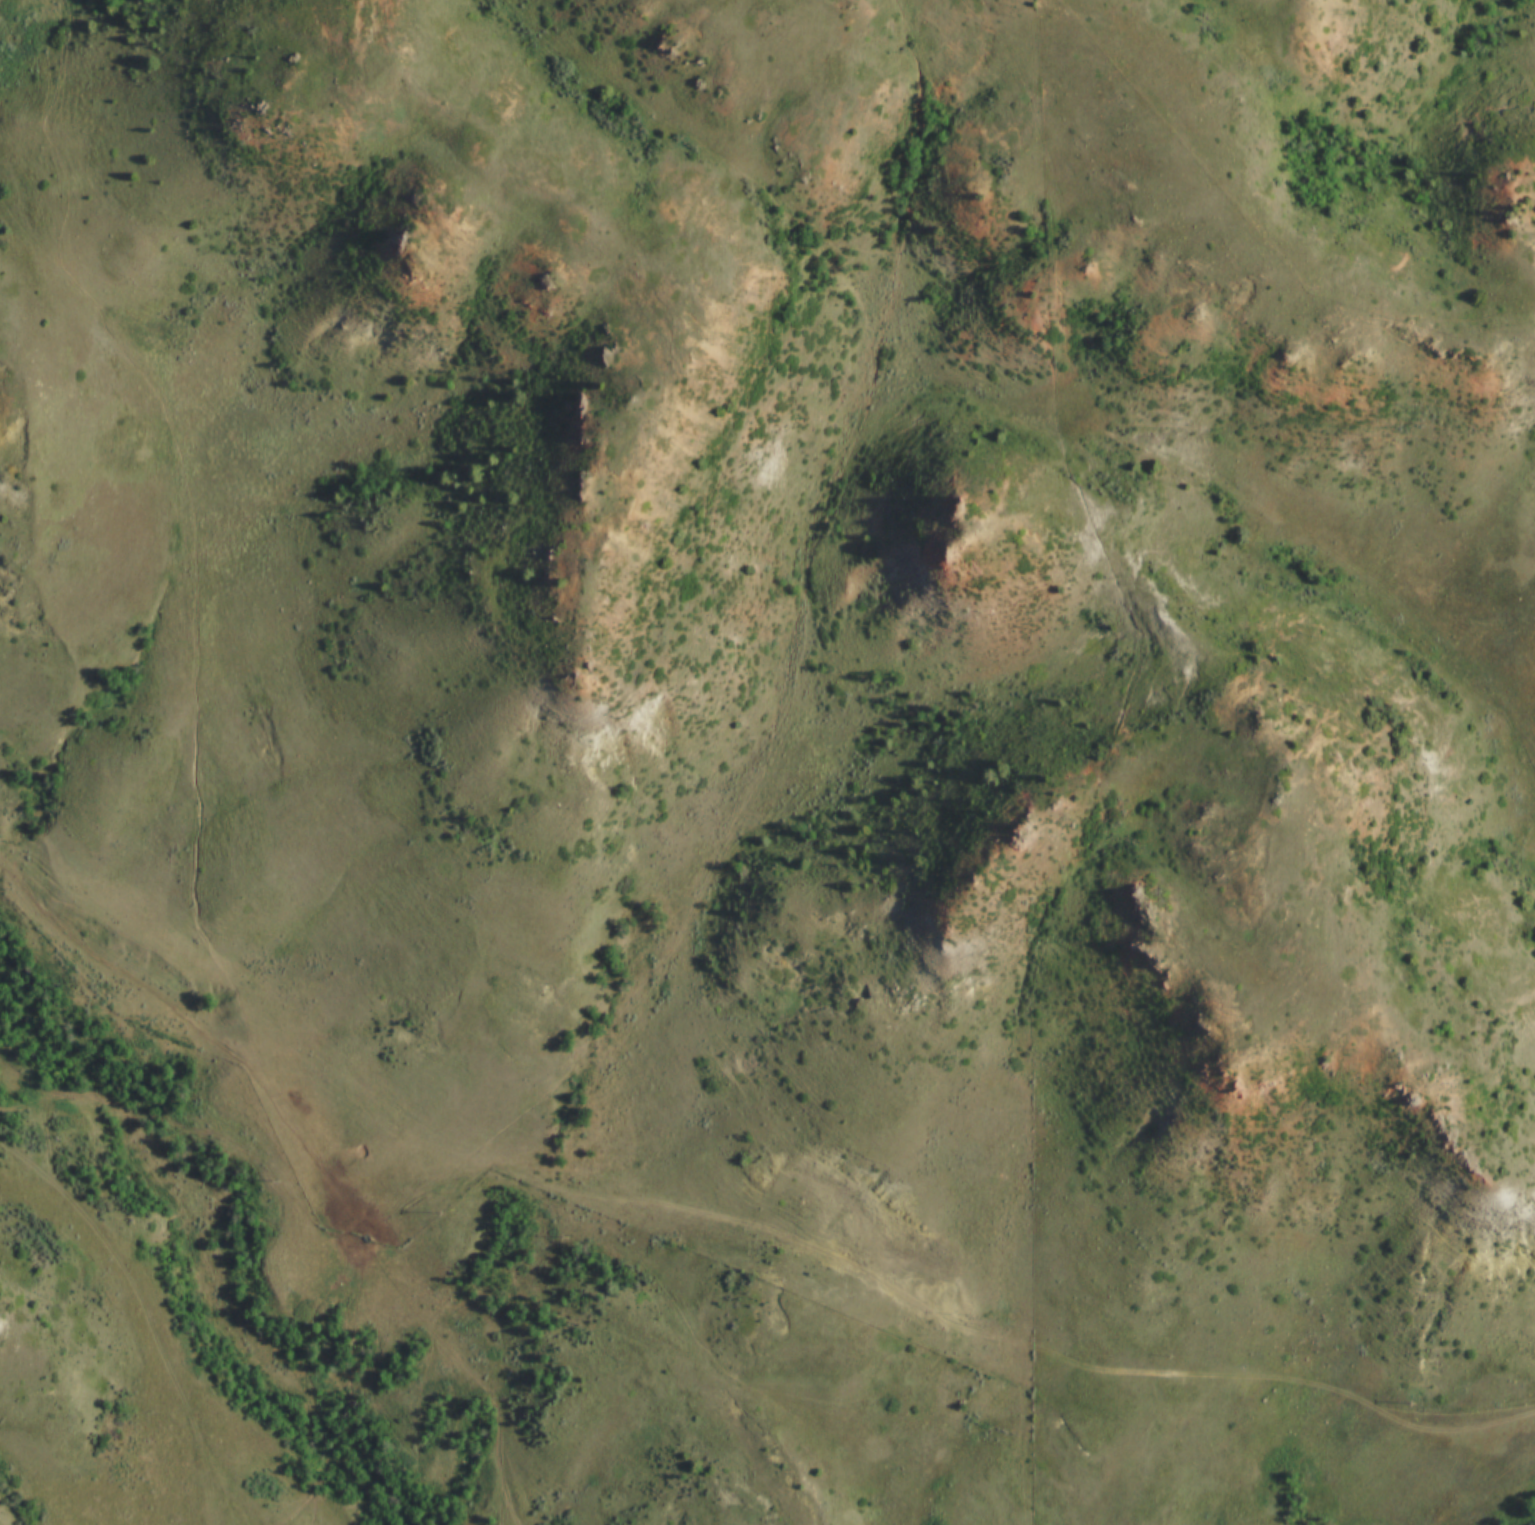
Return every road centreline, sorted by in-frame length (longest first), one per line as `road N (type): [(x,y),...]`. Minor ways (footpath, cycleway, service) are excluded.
road 1 (track): [(1045,1350),(1111,1371),(1285,1378),(1336,1391),(1407,1428),(1534,1414)]

